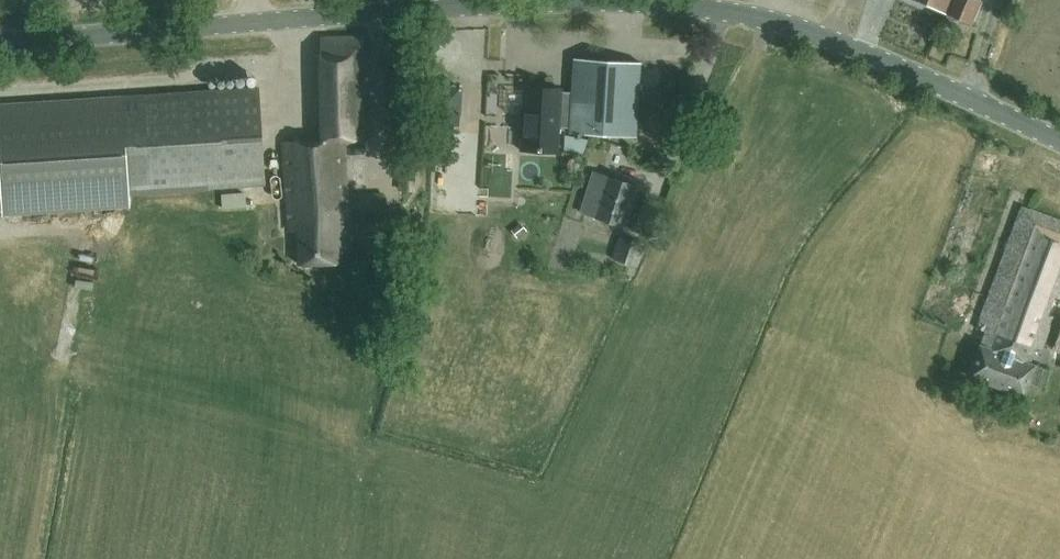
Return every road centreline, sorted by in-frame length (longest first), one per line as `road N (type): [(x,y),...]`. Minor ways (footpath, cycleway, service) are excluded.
road 1 (tertiary): [(566,0),(0,40)]
road 2 (tertiary): [(1059,141),(781,18),(641,0)]

